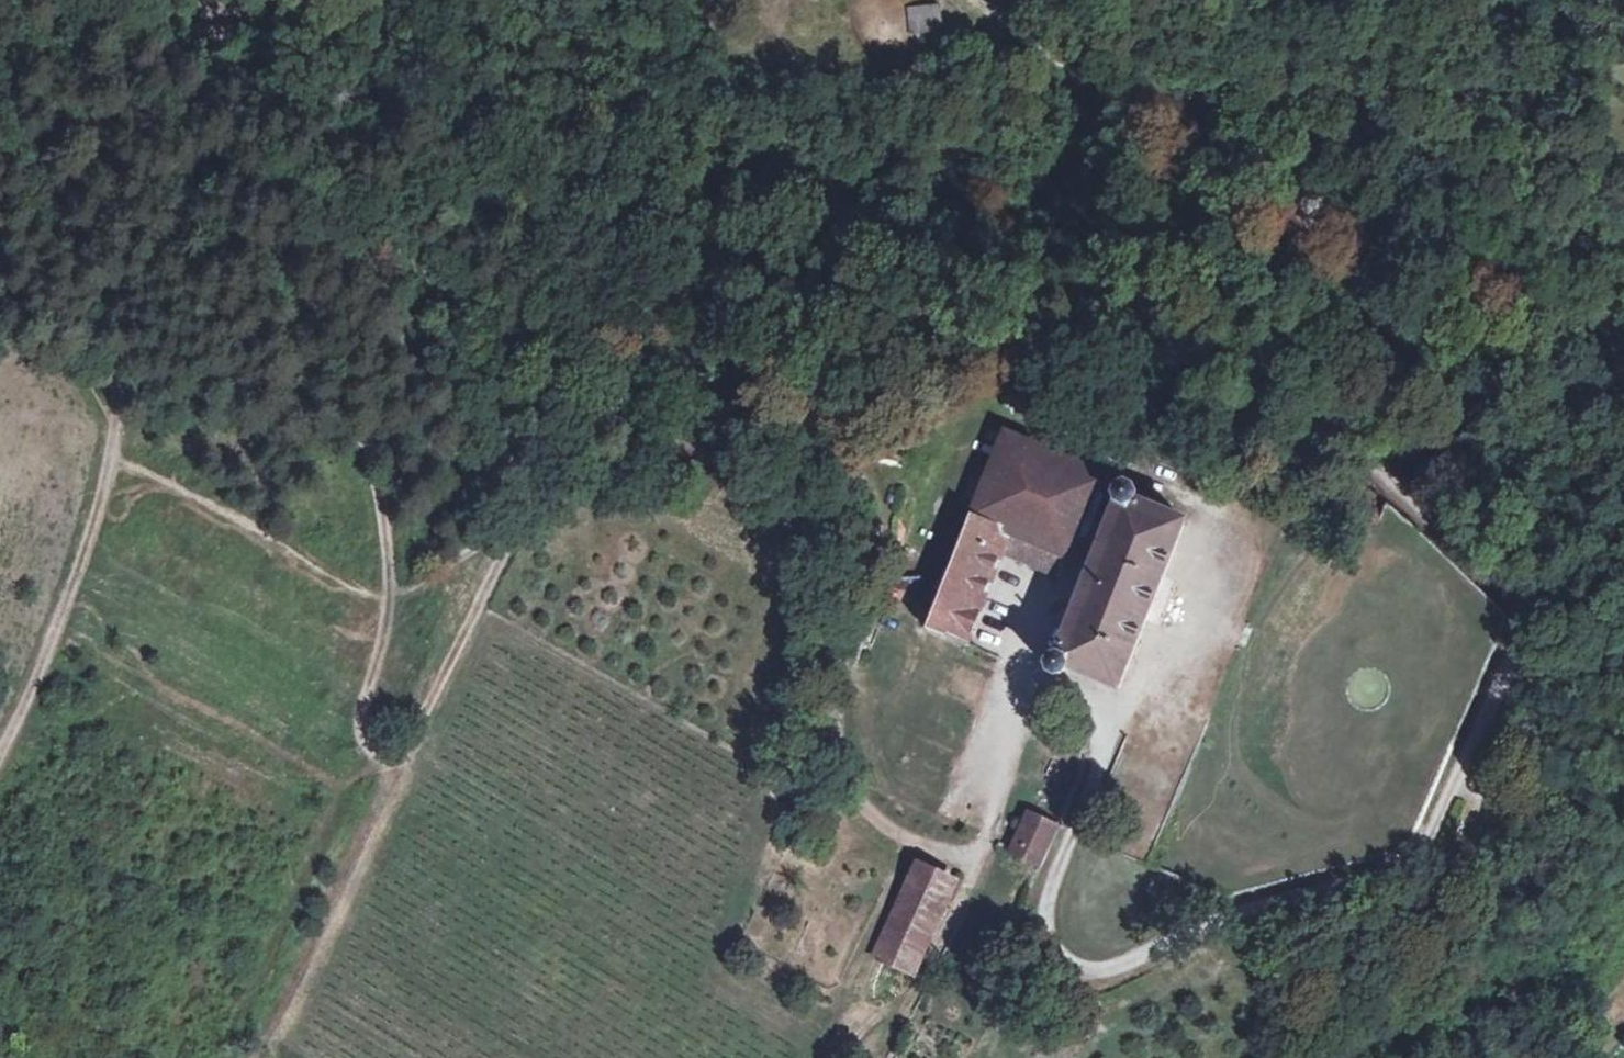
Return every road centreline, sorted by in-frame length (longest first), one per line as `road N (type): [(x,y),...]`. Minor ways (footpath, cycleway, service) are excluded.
road 1 (track): [(1408,260),(1250,218),(1202,219),(1169,248),(1175,297),(1203,335),(1509,590),(1522,630),(1509,674),(1424,852),(1402,874),(1134,964),(1081,974),(1057,967),(1040,940),(1040,909),(1069,822)]
road 2 (track): [(387,773),(364,755),(357,727),(387,599),(384,527),(302,300),(256,241),(128,155),(34,0)]
road 3 (track): [(249,1057),(387,773),(402,759),(464,636),(521,476),(482,370),(423,258)]
road 4 (track): [(1408,260),(1335,203),(1242,152),(1137,78),(1093,75),(994,147),(953,148),(991,94),(994,37),(980,15),(1014,0)]
road 5 (track): [(0,83),(80,270),(114,395),(88,535),(0,751)]
road 6 (unclassified): [(1623,337),(1408,260)]
road 7 (track): [(1309,1057),(1402,874)]

